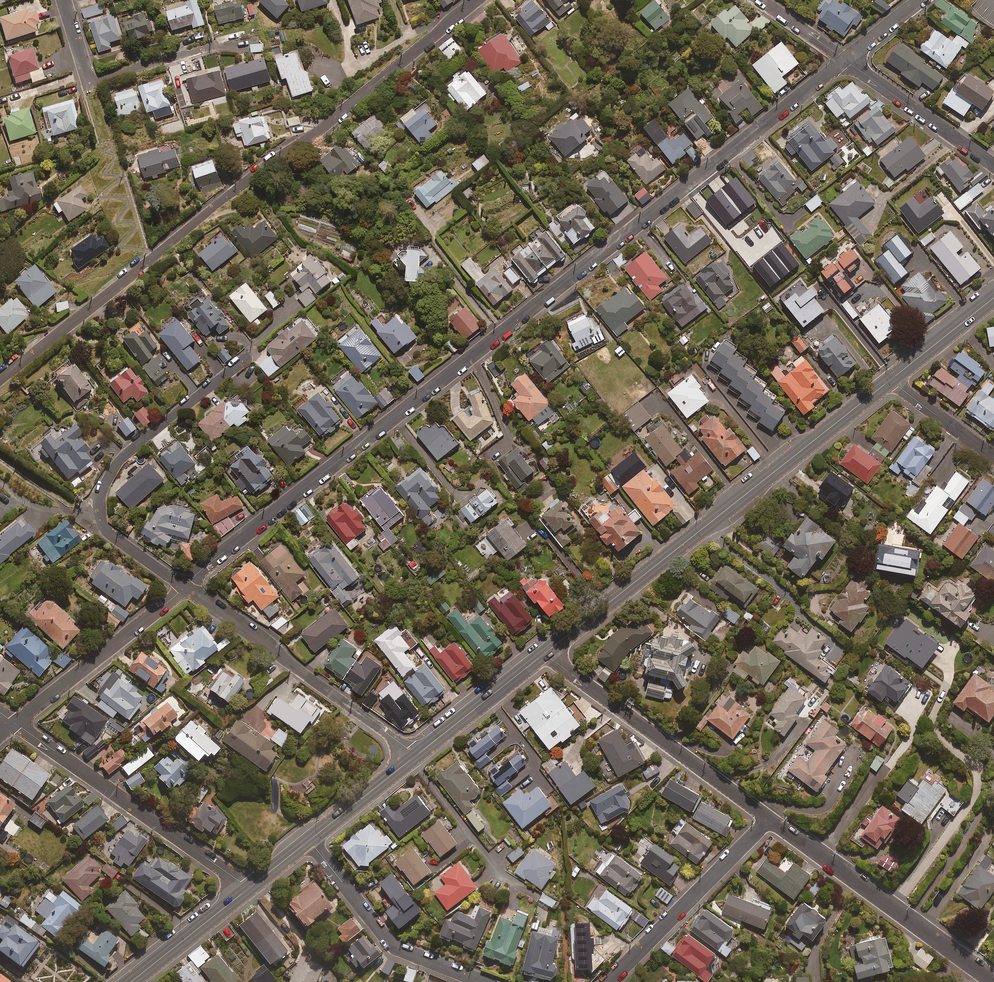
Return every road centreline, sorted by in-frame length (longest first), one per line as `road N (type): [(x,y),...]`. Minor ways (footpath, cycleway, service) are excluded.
road 1 (residential): [(186,583),(848,60)]
road 2 (residential): [(479,0),(0,375)]
road 3 (tertiary): [(894,383),(546,657)]
road 4 (tertiary): [(540,652),(886,377)]
road 5 (residential): [(186,583),(94,516),(98,491),(136,439),(249,356)]
road 6 (residential): [(413,753),(186,583)]
road 7 (residential): [(15,719),(244,885)]
road 8 (residential): [(546,657),(770,818)]
road 9 (residential): [(770,818),(993,979)]
road 10 (residential): [(486,981),(388,941),(311,843)]
road 11 (residential): [(770,818),(608,981)]
road 12 (tertiary): [(311,843),(138,981)]
road 13 (residential): [(214,46),(88,84),(62,0)]
road 14 (residential): [(15,719),(186,583)]
road 15 (residential): [(993,164),(848,60)]
road 16 (tertiary): [(413,753),(540,652)]
road 17 (tertiary): [(546,657),(420,759)]
road 18 (tertiary): [(123,981),(244,885)]
road 19 (tertiary): [(420,759),(311,843)]
road 20 (tertiary): [(306,839),(413,753)]
road 21 (tertiary): [(886,377),(993,291)]
road 22 (tertiary): [(993,303),(894,383)]
road 23 (residential): [(993,456),(894,383)]

